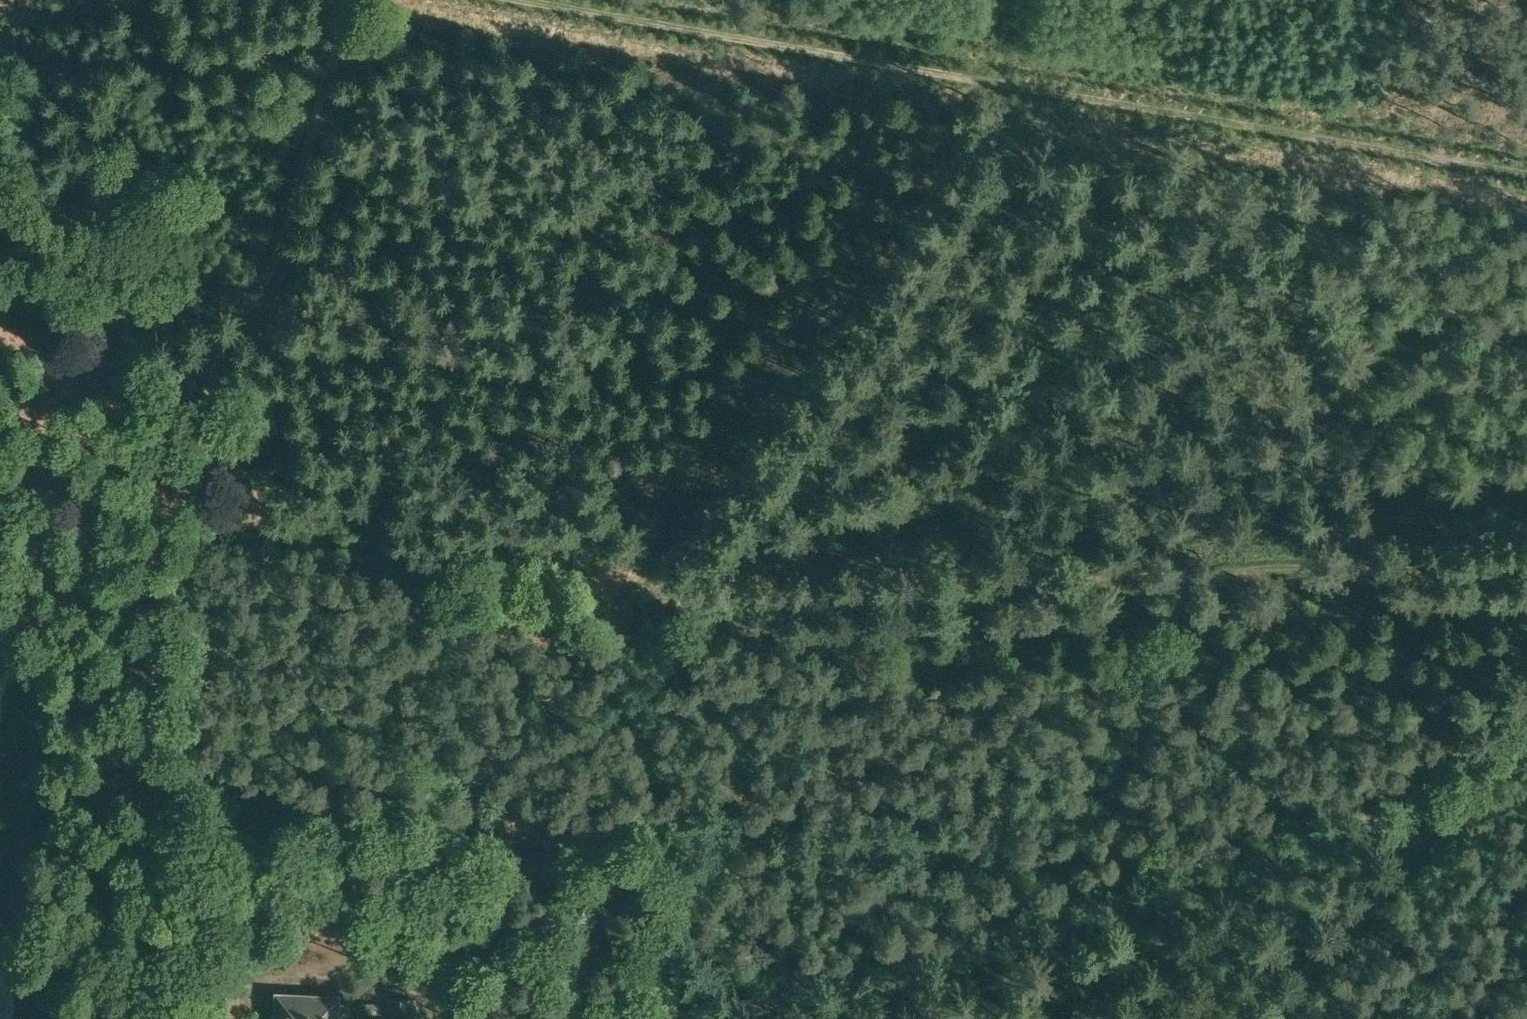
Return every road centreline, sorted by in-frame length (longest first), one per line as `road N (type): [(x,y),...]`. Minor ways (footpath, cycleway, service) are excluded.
road 1 (track): [(352,0),(272,271),(202,393),(169,1018)]
road 2 (track): [(983,75),(1526,164)]
road 3 (track): [(545,0),(983,75)]
road 4 (track): [(1526,699),(1252,1018)]

